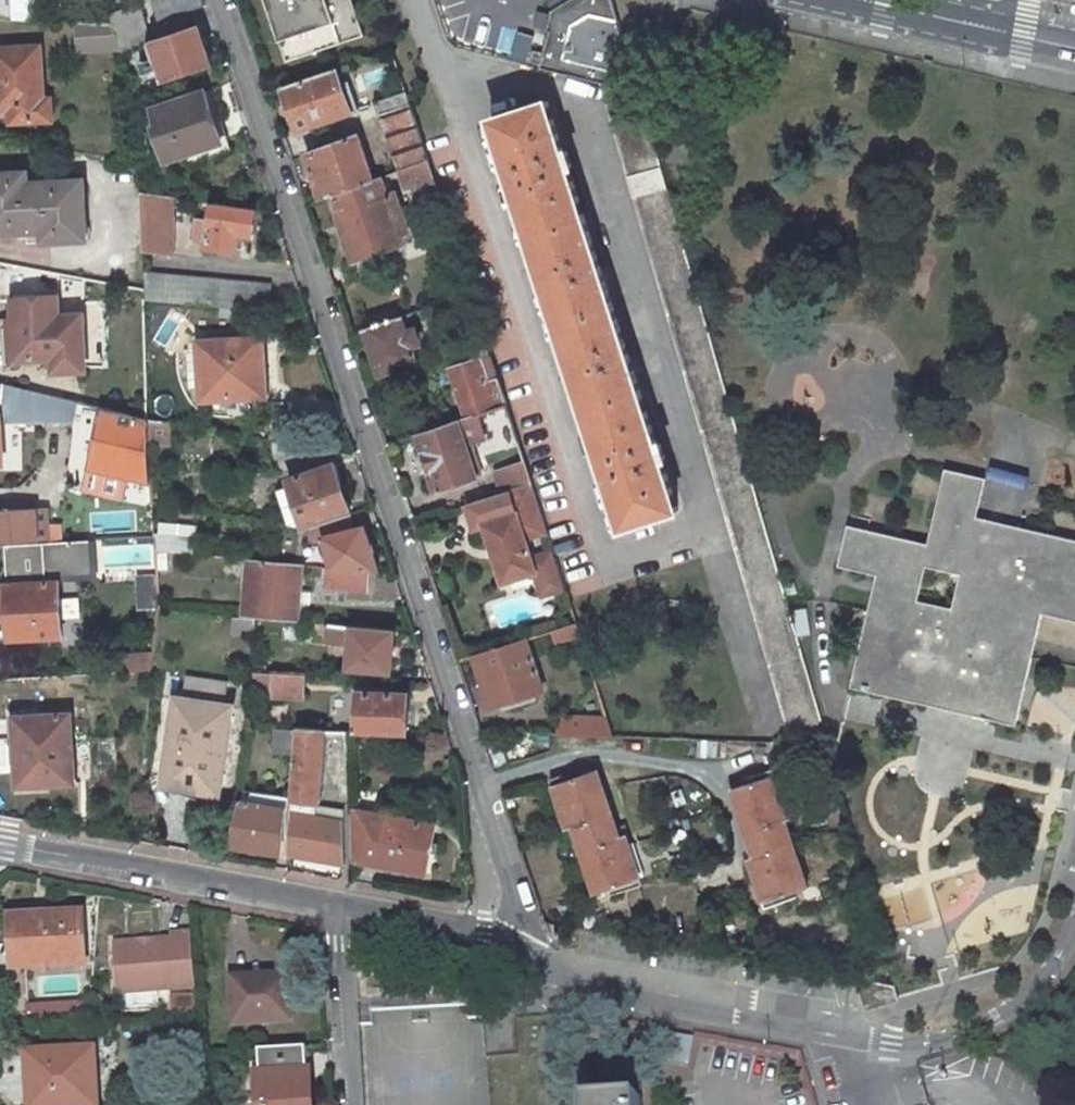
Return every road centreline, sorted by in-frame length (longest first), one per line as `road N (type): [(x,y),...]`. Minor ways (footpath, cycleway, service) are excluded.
road 1 (residential): [(220,0),(480,780),(509,930),(503,949)]
road 2 (residential): [(503,949),(553,976),(852,1031)]
road 3 (residential): [(342,909),(0,843)]
road 4 (residential): [(852,1031),(901,1048),(992,1019),(1044,979),(1074,924)]
road 5 (residential): [(342,909),(353,1104)]
road 6 (residential): [(503,949),(449,929),(342,909)]
road 7 (secondary): [(1000,27),(881,0)]

